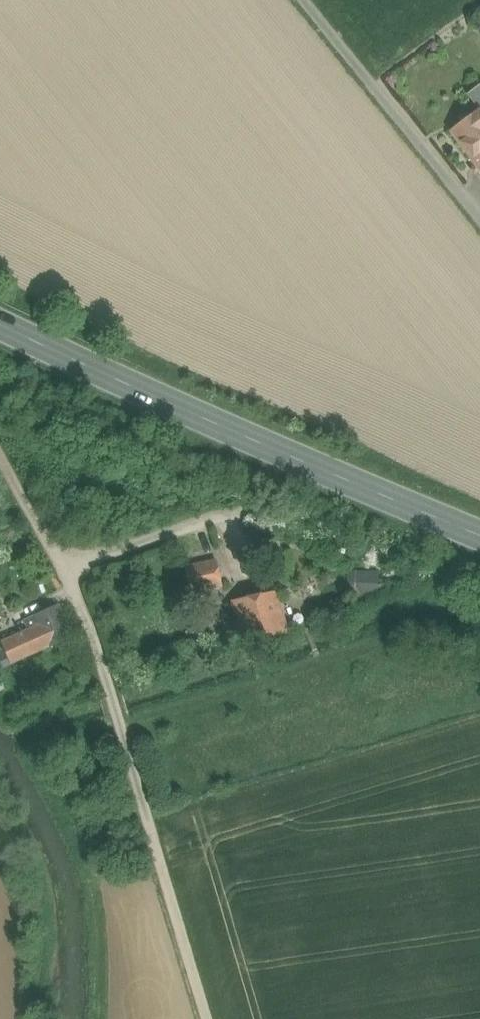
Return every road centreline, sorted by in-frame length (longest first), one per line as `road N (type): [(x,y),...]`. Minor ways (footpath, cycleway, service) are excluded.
road 1 (unclassified): [(0,453),(93,634),(209,1018)]
road 2 (primary): [(0,320),(479,532)]
road 3 (unclassified): [(303,0),(479,220)]
road 4 (track): [(42,1018),(50,933),(30,860),(0,814)]

